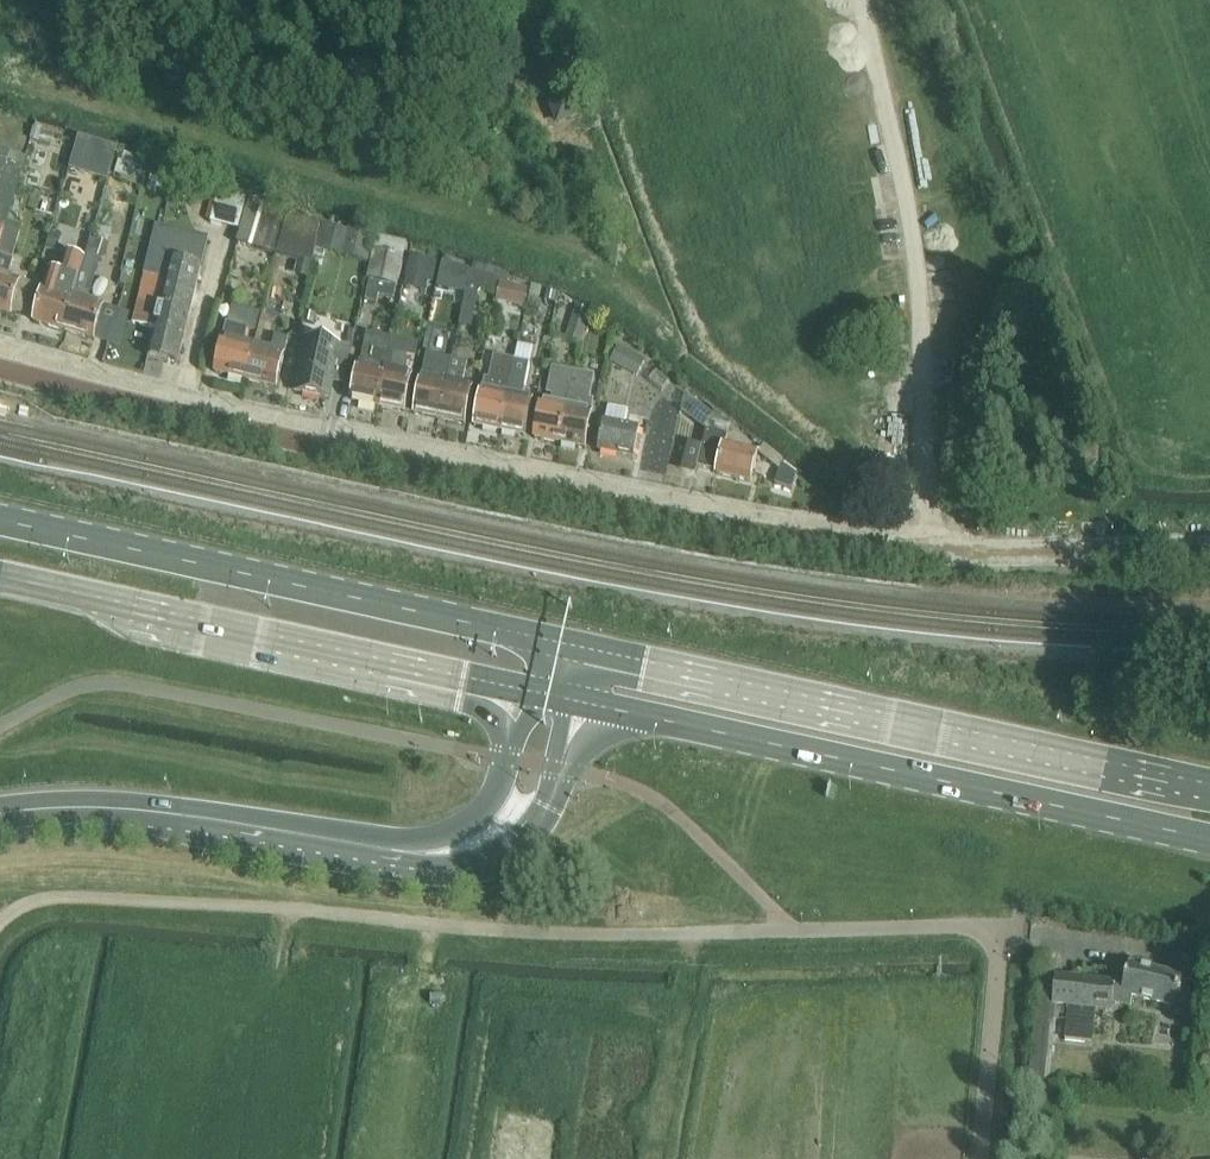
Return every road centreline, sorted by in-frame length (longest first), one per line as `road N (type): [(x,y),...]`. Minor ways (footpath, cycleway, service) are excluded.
road 1 (residential): [(0,369),(456,478),(735,531),(1015,555),(1209,551)]
road 2 (track): [(0,927),(21,908),(65,899),(591,936),(795,933)]
road 3 (primary): [(583,704),(1209,839)]
road 4 (primary): [(1209,790),(620,660)]
road 5 (primary): [(561,647),(0,523)]
road 6 (track): [(863,0),(917,251),(924,551)]
road 7 (unclassified): [(980,1158),(996,936),(982,927),(795,933)]
road 8 (secondary): [(300,837),(399,867),(455,868),(513,847),(550,805),(583,704)]
road 9 (primary): [(0,584),(370,663)]
road 10 (secondary): [(0,815),(106,809),(300,837)]
road 11 (secondary): [(507,760),(481,813),(447,833),(300,837)]
road 12 (secondary): [(370,663),(479,710),(499,728),(507,760)]
road 13 (primary): [(370,663),(542,695)]

